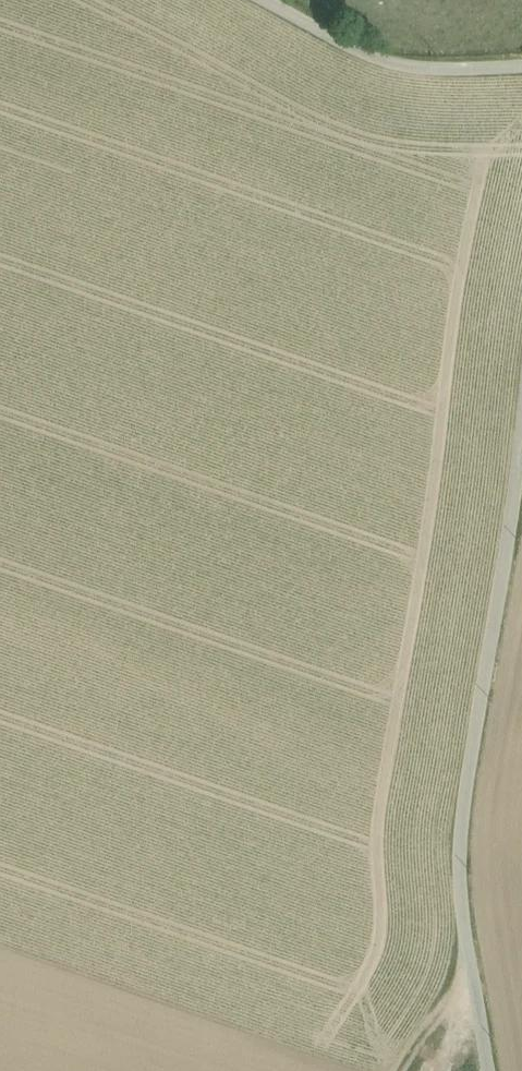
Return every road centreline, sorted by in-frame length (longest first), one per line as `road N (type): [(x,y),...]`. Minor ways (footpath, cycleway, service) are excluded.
road 1 (unclassified): [(521,451),(459,840),(487,1070)]
road 2 (unclassified): [(259,0),(332,38),(446,72),(521,68)]
road 3 (track): [(469,954),(410,1070)]

